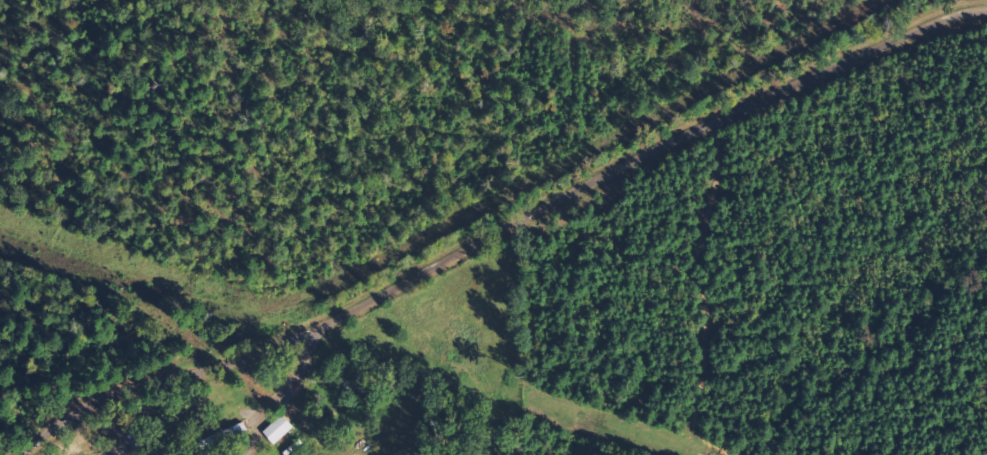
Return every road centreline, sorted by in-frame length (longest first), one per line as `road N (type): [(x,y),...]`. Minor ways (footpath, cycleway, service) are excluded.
road 1 (residential): [(39,454),(95,410),(318,334),(733,115),(977,5),(986,11)]

